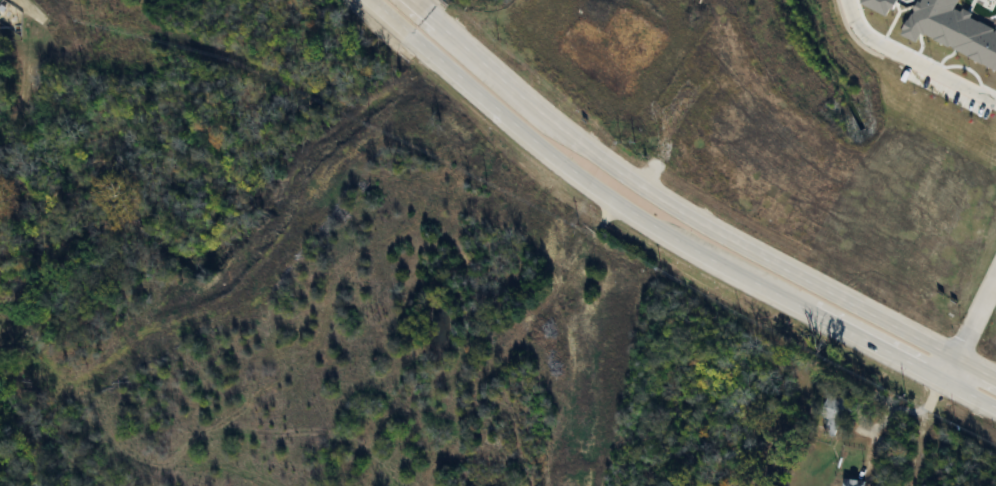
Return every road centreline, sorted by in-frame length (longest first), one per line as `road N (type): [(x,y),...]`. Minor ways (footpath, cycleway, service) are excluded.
road 1 (secondary): [(370,0),(531,139),(663,233),(995,405)]
road 2 (secondary): [(995,372),(660,197),(506,83),(413,0)]

